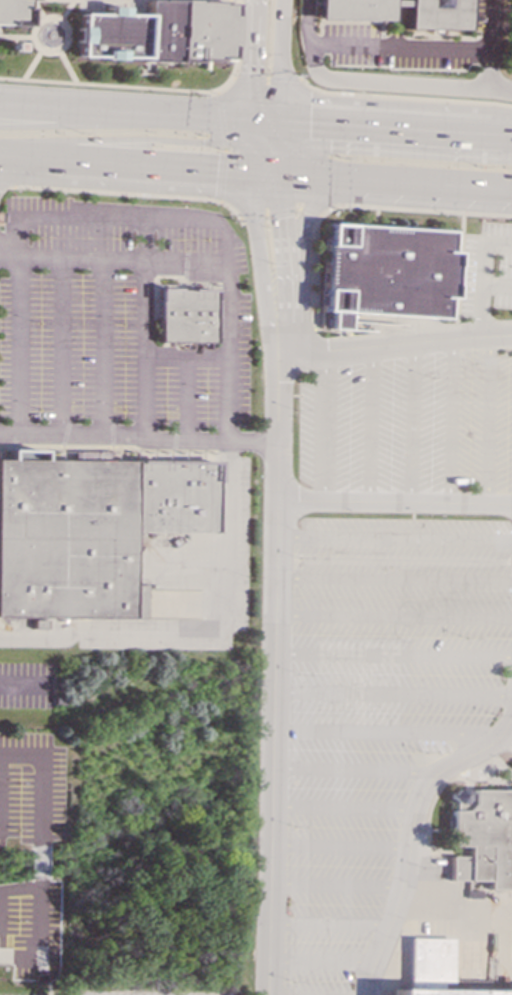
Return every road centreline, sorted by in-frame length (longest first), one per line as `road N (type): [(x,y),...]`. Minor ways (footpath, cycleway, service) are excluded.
road 1 (residential): [(278,354),(266,994)]
road 2 (primary): [(0,154),(253,173)]
road 3 (primary): [(0,150),(76,139),(252,142)]
road 4 (primary): [(511,137),(279,123)]
road 5 (primary): [(279,174),(511,188)]
road 6 (residential): [(253,173),(278,354)]
road 7 (residential): [(278,354),(289,311),(279,174)]
road 8 (primary): [(289,311),(302,243),(320,202),(347,177)]
road 9 (primary): [(149,113),(0,127)]
road 10 (primary): [(149,113),(0,102)]

